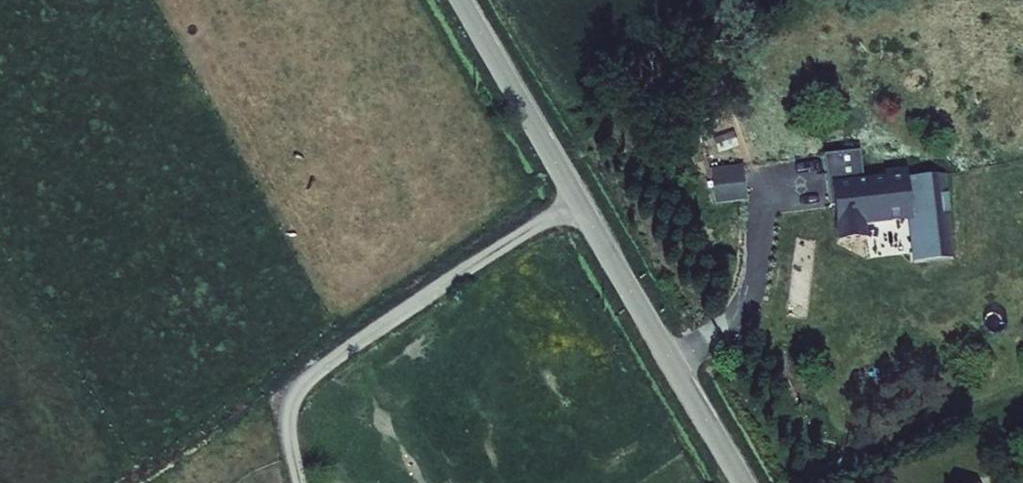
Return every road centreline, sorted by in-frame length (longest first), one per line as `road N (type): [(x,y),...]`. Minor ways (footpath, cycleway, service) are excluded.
road 1 (tertiary): [(744,482),(460,0)]
road 2 (track): [(298,482),(289,436),(324,371),(579,206)]

